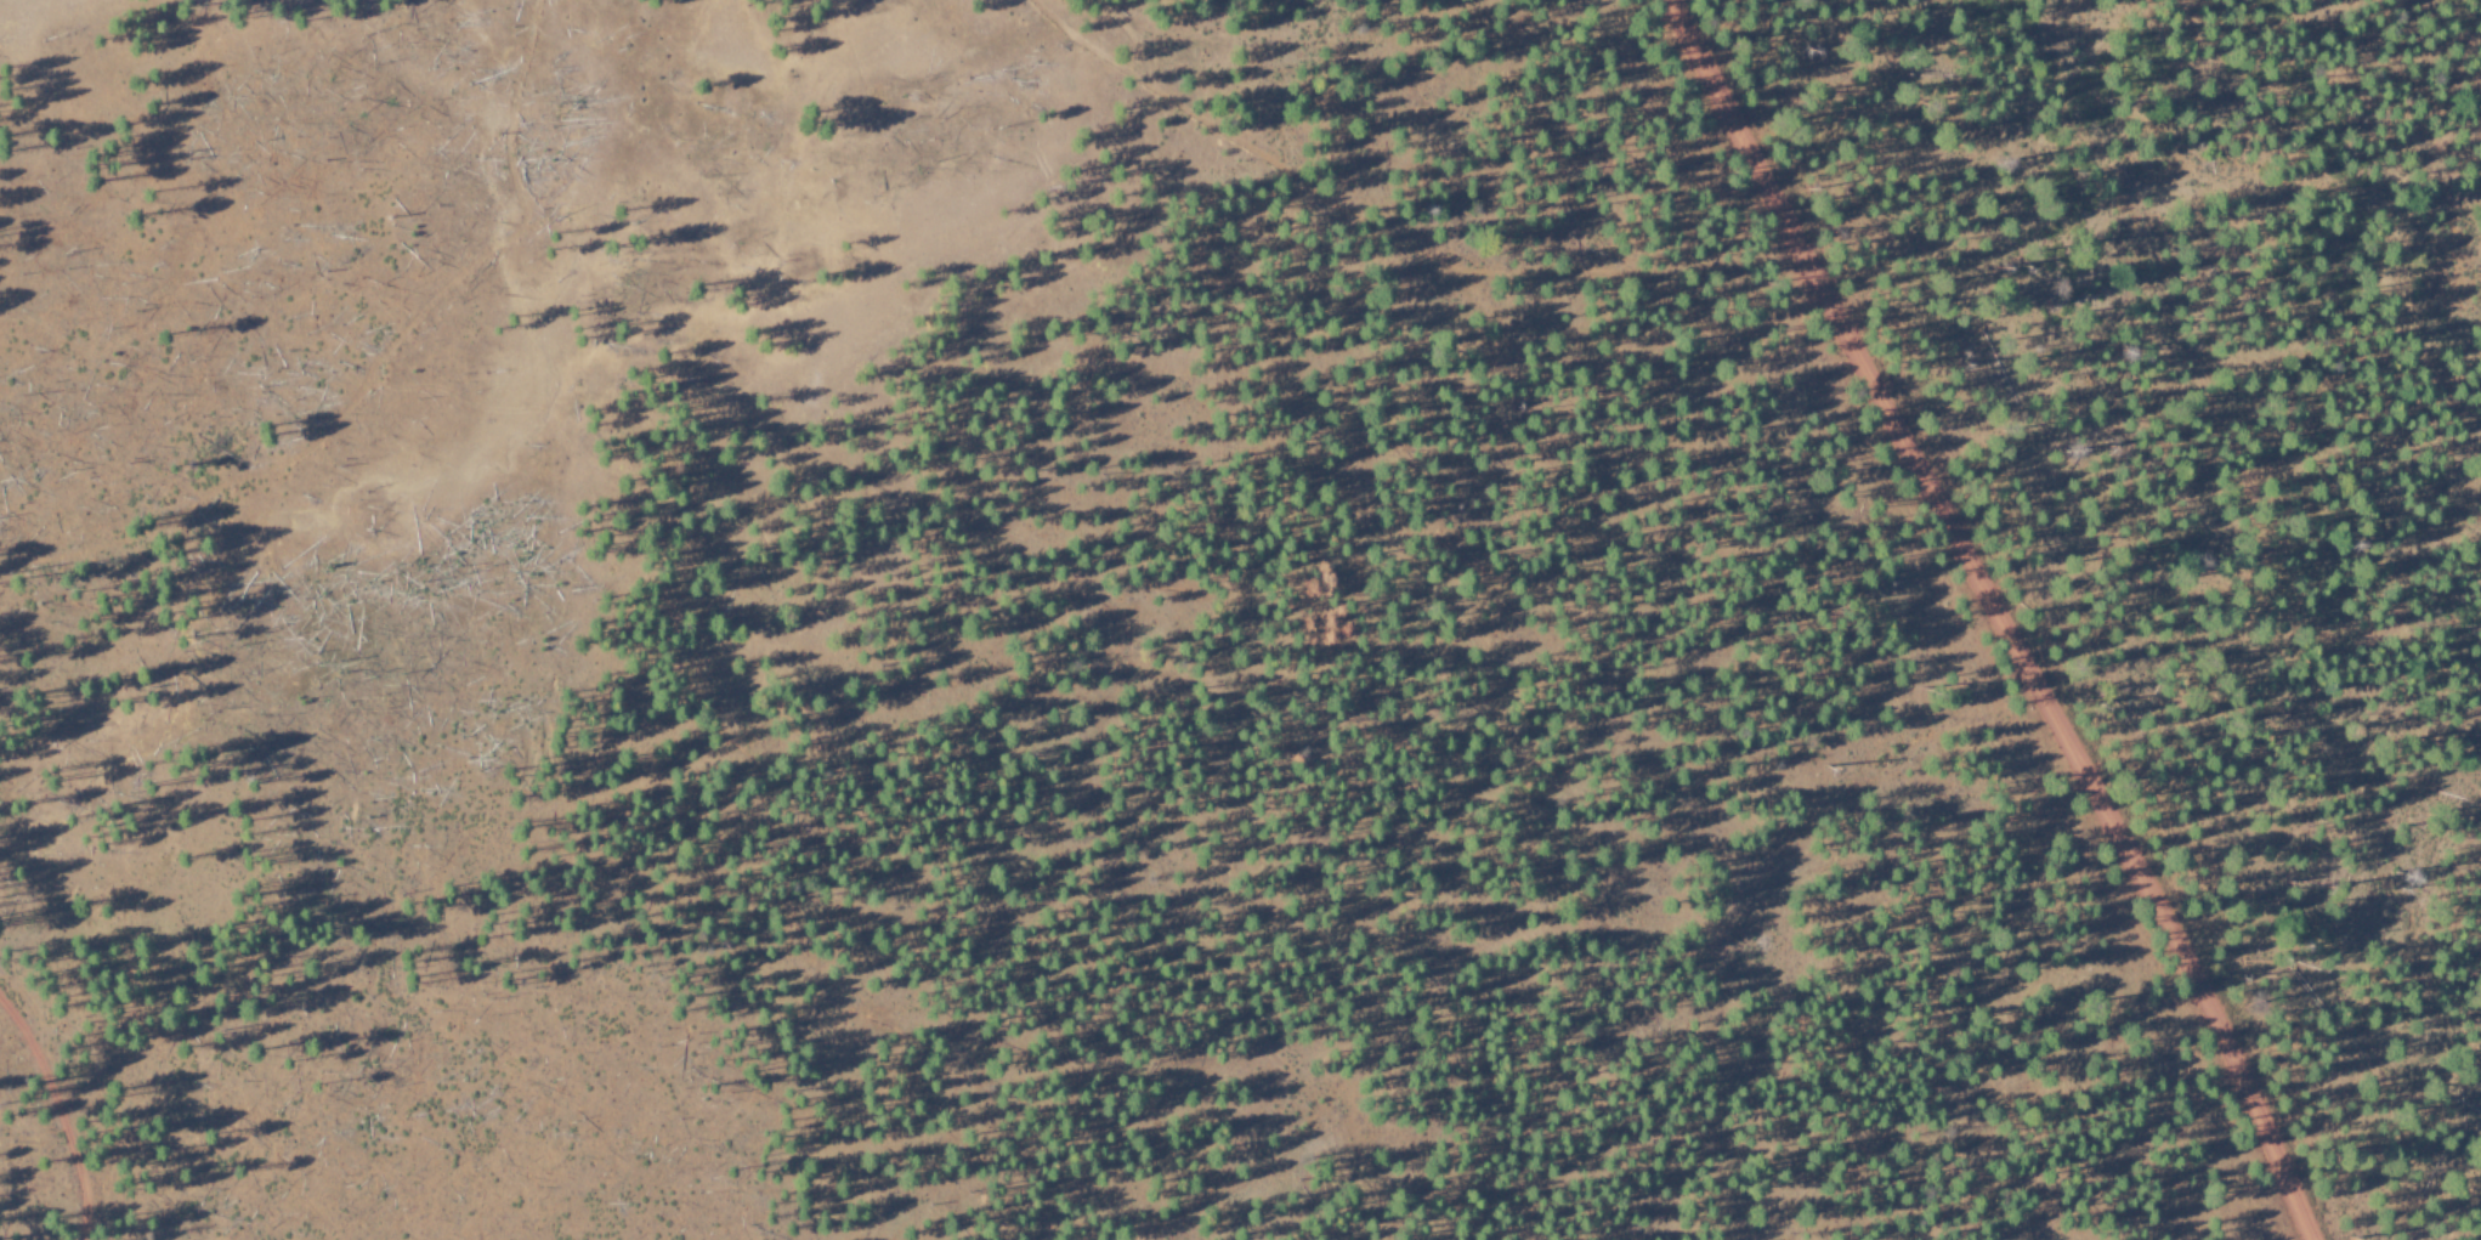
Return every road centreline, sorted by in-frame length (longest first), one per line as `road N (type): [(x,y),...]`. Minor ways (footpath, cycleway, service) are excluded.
road 1 (residential): [(2314,1239),(2140,865),(1668,0)]
road 2 (track): [(84,1239),(70,1106),(0,997)]

